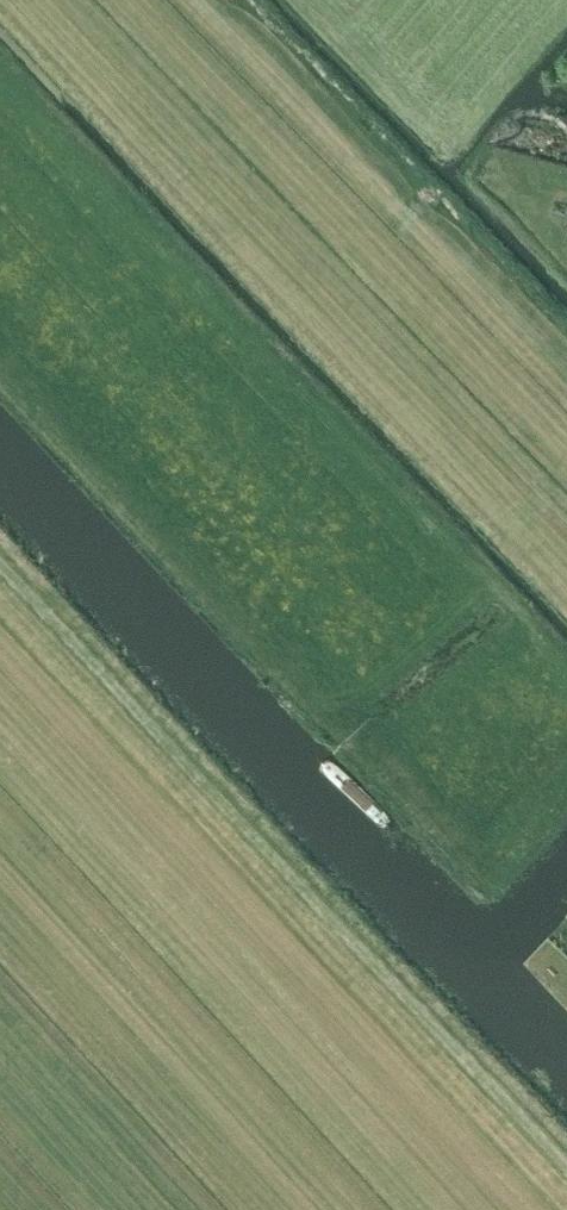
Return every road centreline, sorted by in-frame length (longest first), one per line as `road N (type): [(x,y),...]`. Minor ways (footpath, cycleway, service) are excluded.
road 1 (track): [(566,1169),(0,557)]

